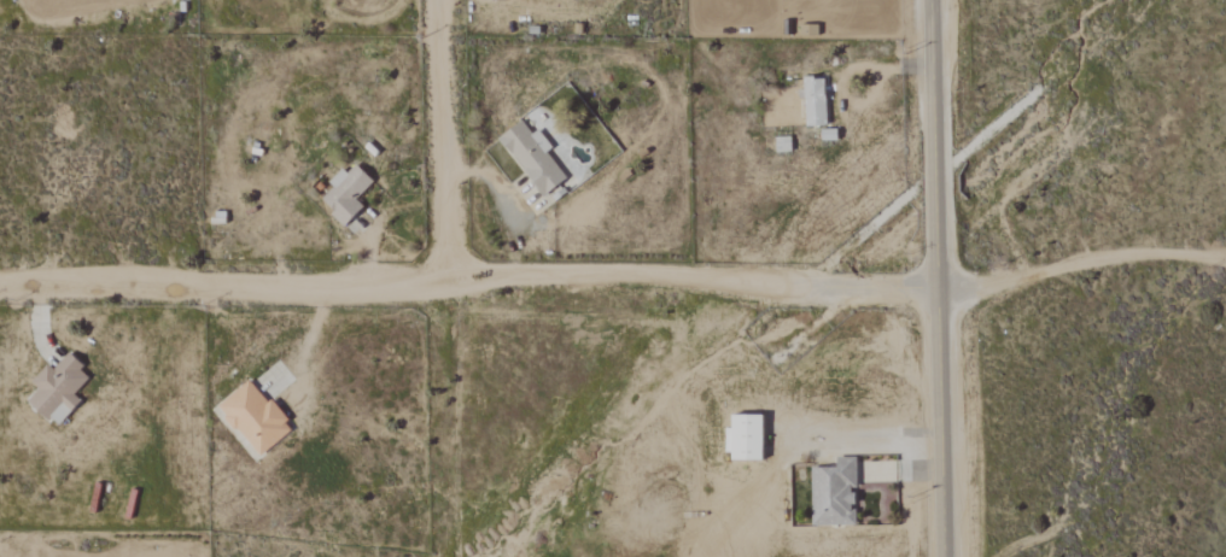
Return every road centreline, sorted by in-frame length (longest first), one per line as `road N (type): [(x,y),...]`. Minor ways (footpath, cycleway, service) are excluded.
road 1 (residential): [(796,287),(648,274),(0,288)]
road 2 (residential): [(944,556),(931,0)]
road 3 (residential): [(437,0),(443,280)]
road 4 (residential): [(1225,261),(1140,257),(976,287)]
road 5 (residential): [(938,289),(796,287)]

